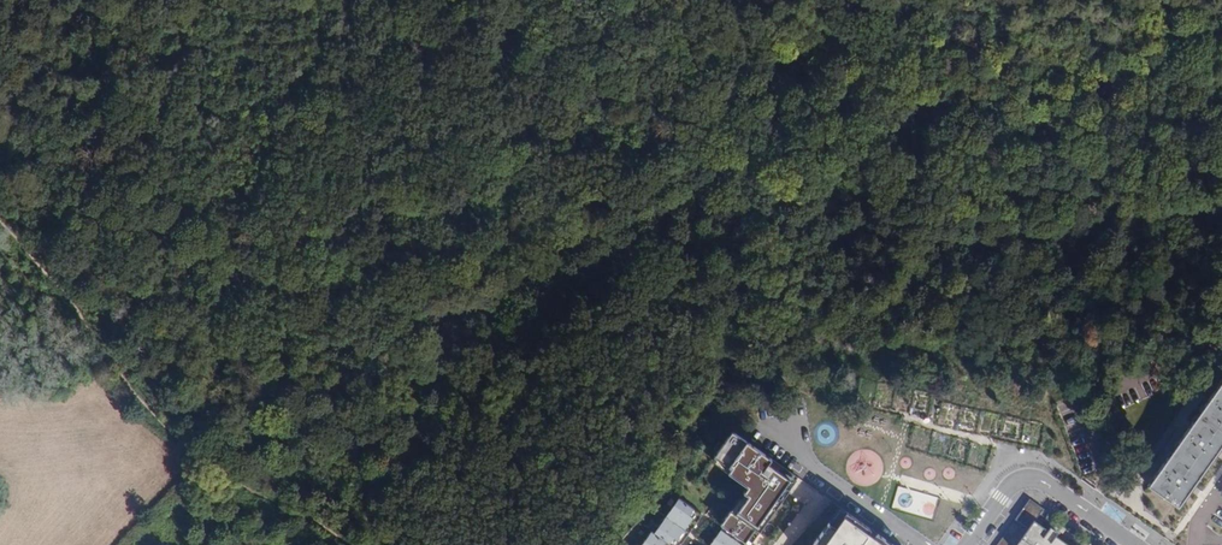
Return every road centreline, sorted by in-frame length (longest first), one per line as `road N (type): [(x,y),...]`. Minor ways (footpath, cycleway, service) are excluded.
road 1 (residential): [(1132,544),(1027,478),(971,544)]
road 2 (residential): [(927,544),(771,434)]

